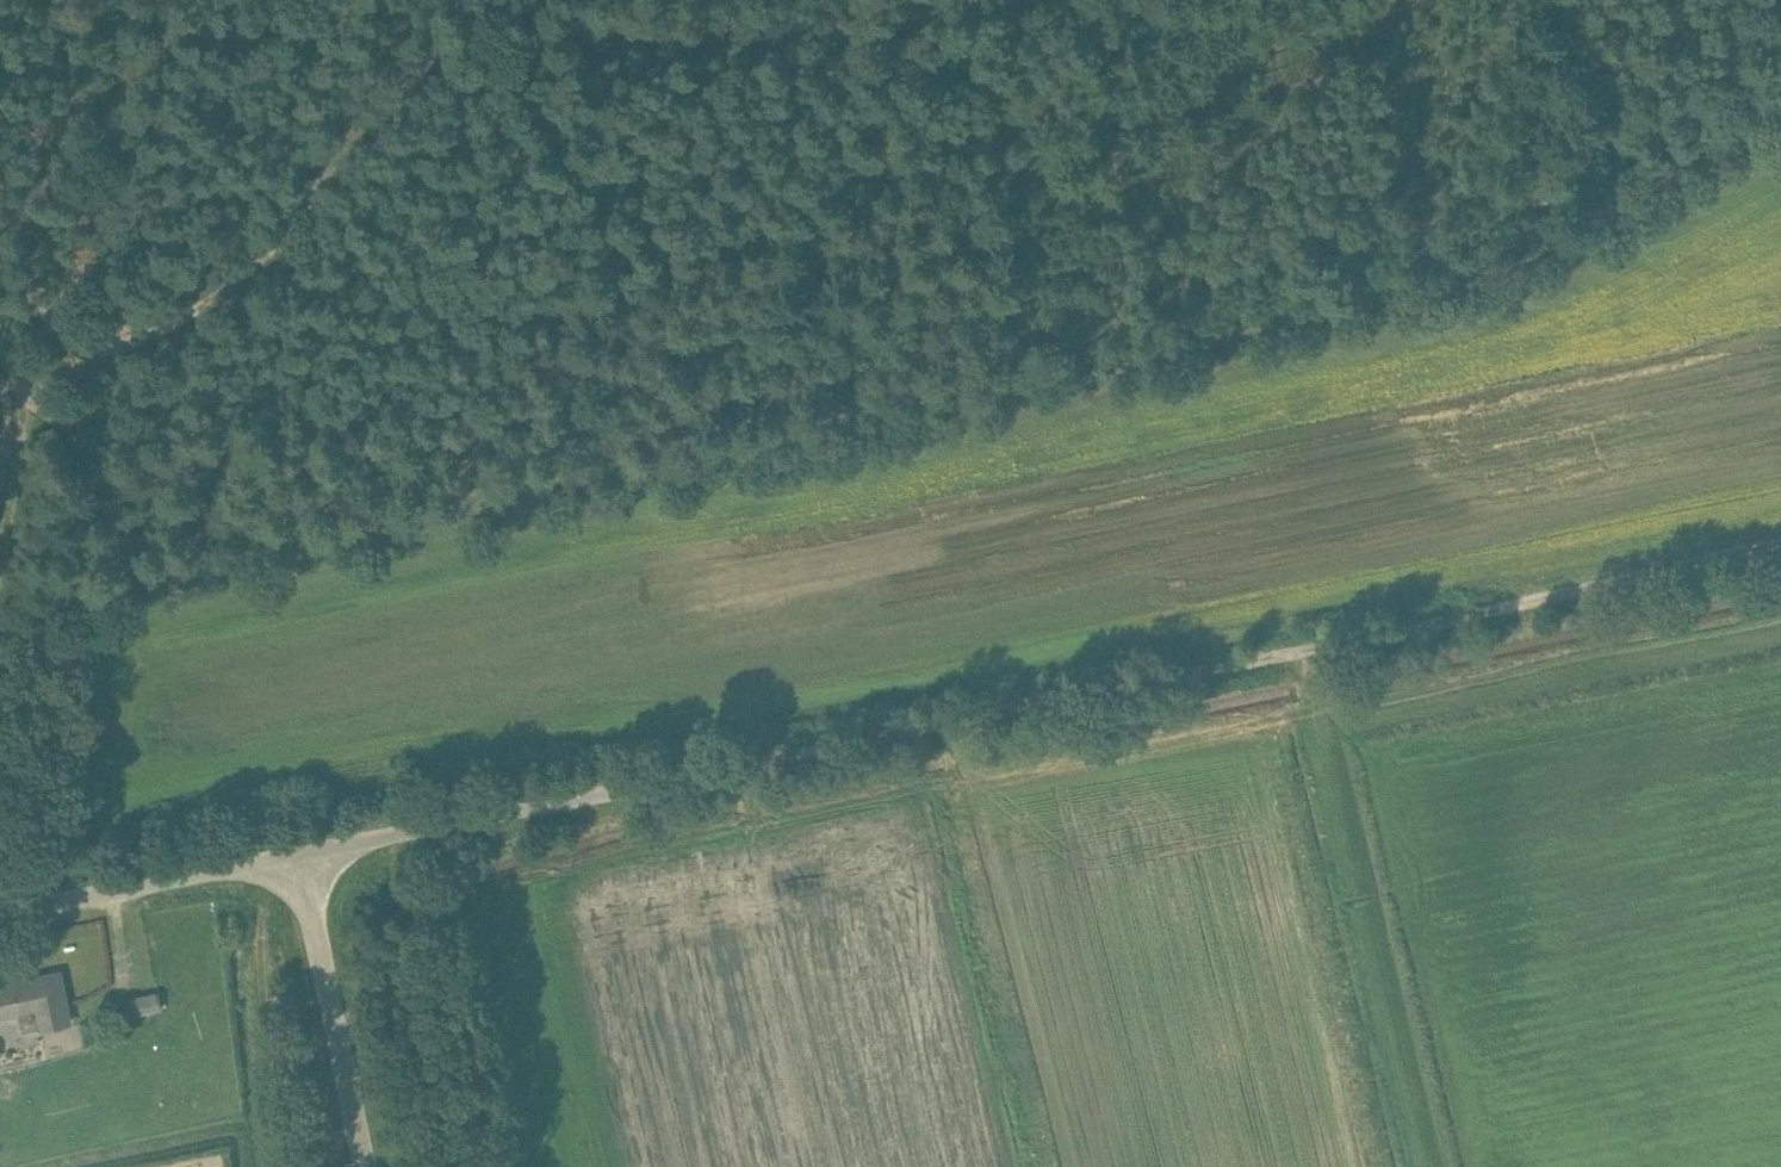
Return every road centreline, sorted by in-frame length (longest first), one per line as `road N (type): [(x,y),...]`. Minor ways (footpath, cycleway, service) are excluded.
road 1 (track): [(18,390),(136,483),(208,519),(322,537),(916,414),(1500,277),(1614,215),(1750,126),(1780,116)]
road 2 (track): [(796,754),(1457,621),(1780,545)]
road 3 (unclassified): [(300,855),(796,754)]
road 4 (unclassified): [(366,1166),(300,855)]
road 5 (unclassified): [(0,912),(300,855)]
road 6 (track): [(0,358),(22,418),(0,573)]

